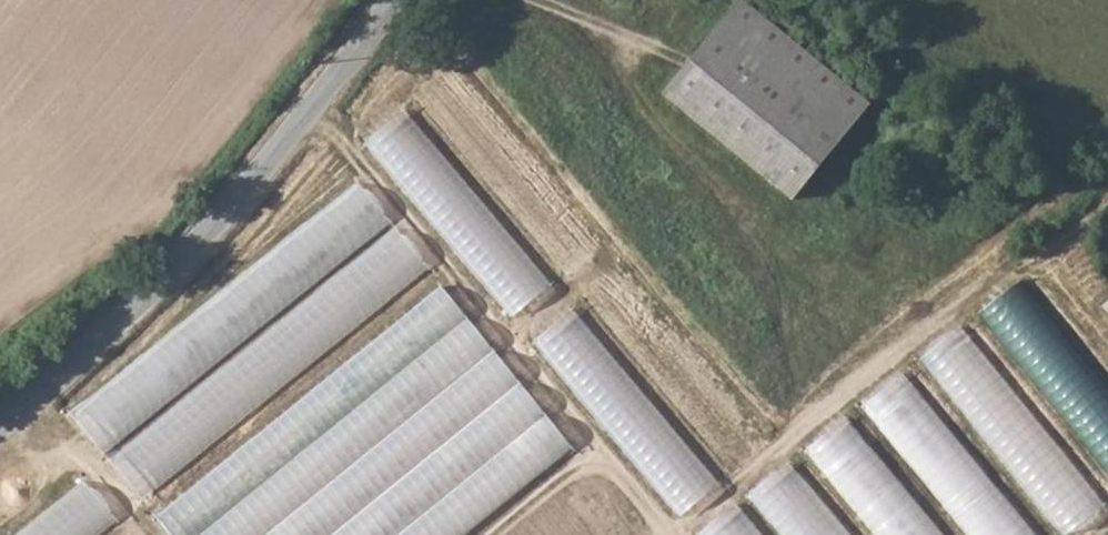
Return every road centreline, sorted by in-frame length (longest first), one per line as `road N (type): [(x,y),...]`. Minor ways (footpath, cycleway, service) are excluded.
road 1 (unclassified): [(0,431),(190,259),(399,0)]

